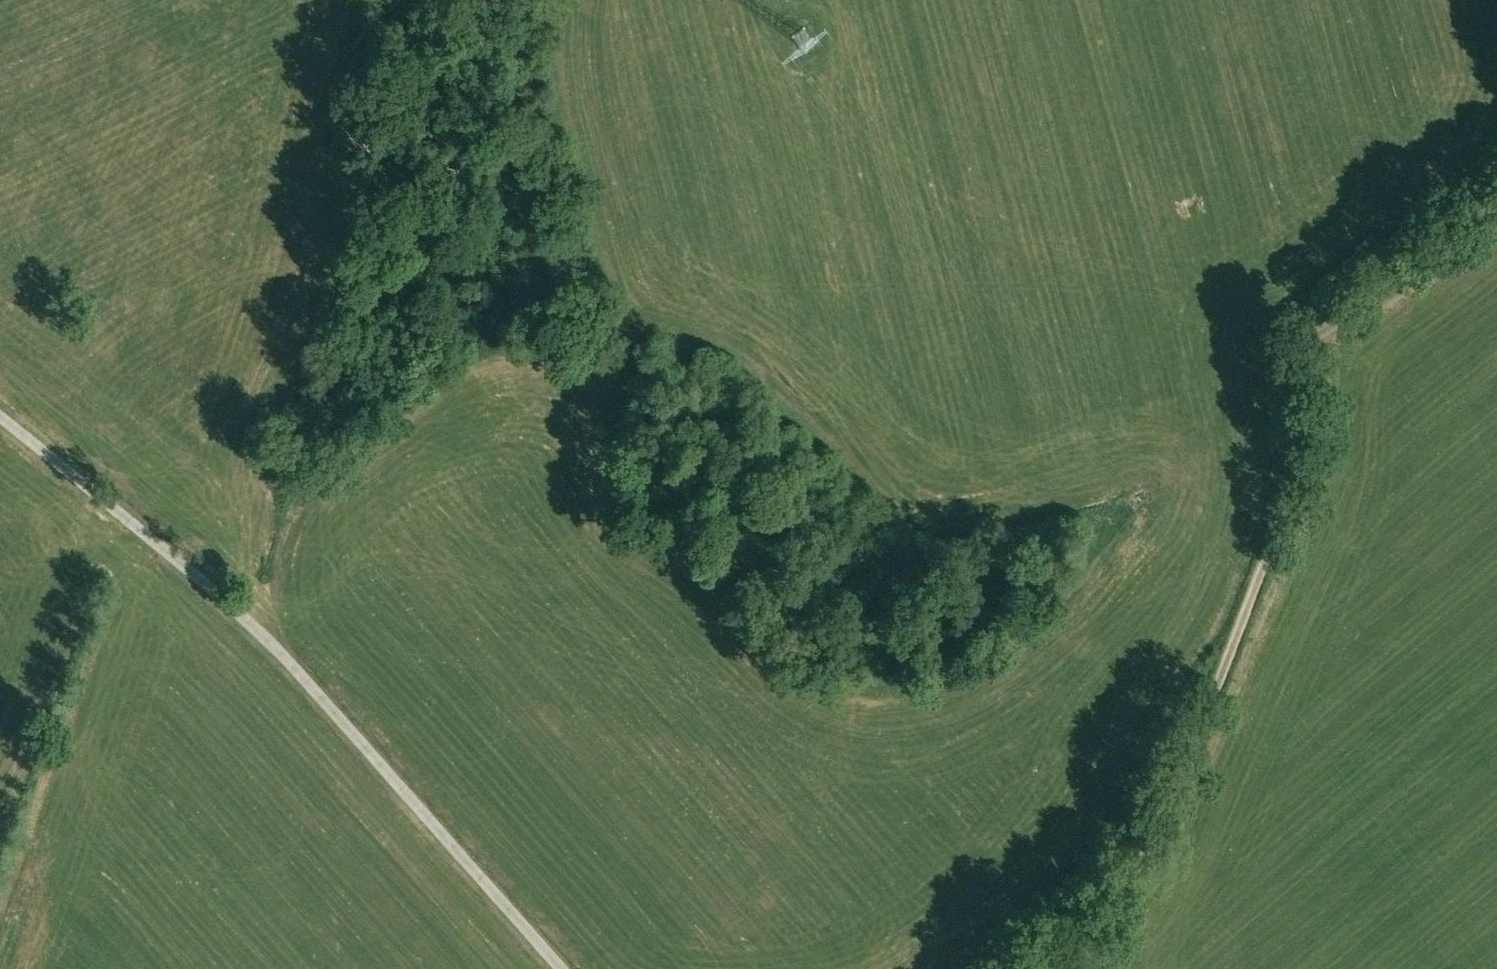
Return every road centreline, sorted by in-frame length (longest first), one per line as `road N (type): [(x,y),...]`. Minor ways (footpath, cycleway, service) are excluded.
road 1 (track): [(1496,204),(1285,364),(1288,503),(1157,834),(1133,869),(1017,968)]
road 2 (track): [(0,416),(248,619),(564,968)]

